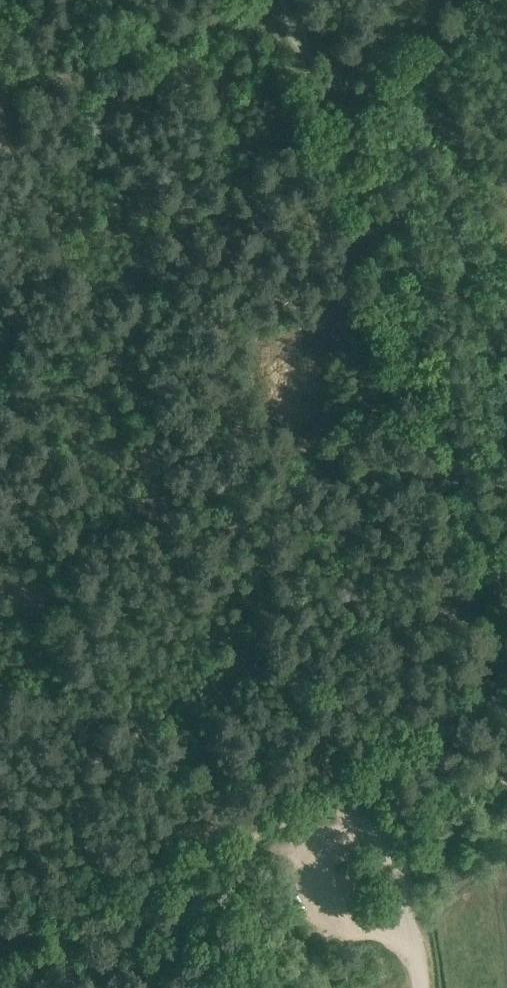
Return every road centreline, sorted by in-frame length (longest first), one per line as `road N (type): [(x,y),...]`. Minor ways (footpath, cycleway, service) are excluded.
road 1 (track): [(506,643),(279,0)]
road 2 (track): [(282,826),(0,948)]
road 3 (track): [(0,78),(277,0)]
road 4 (unclassified): [(421,987),(408,917),(374,820),(336,811)]

